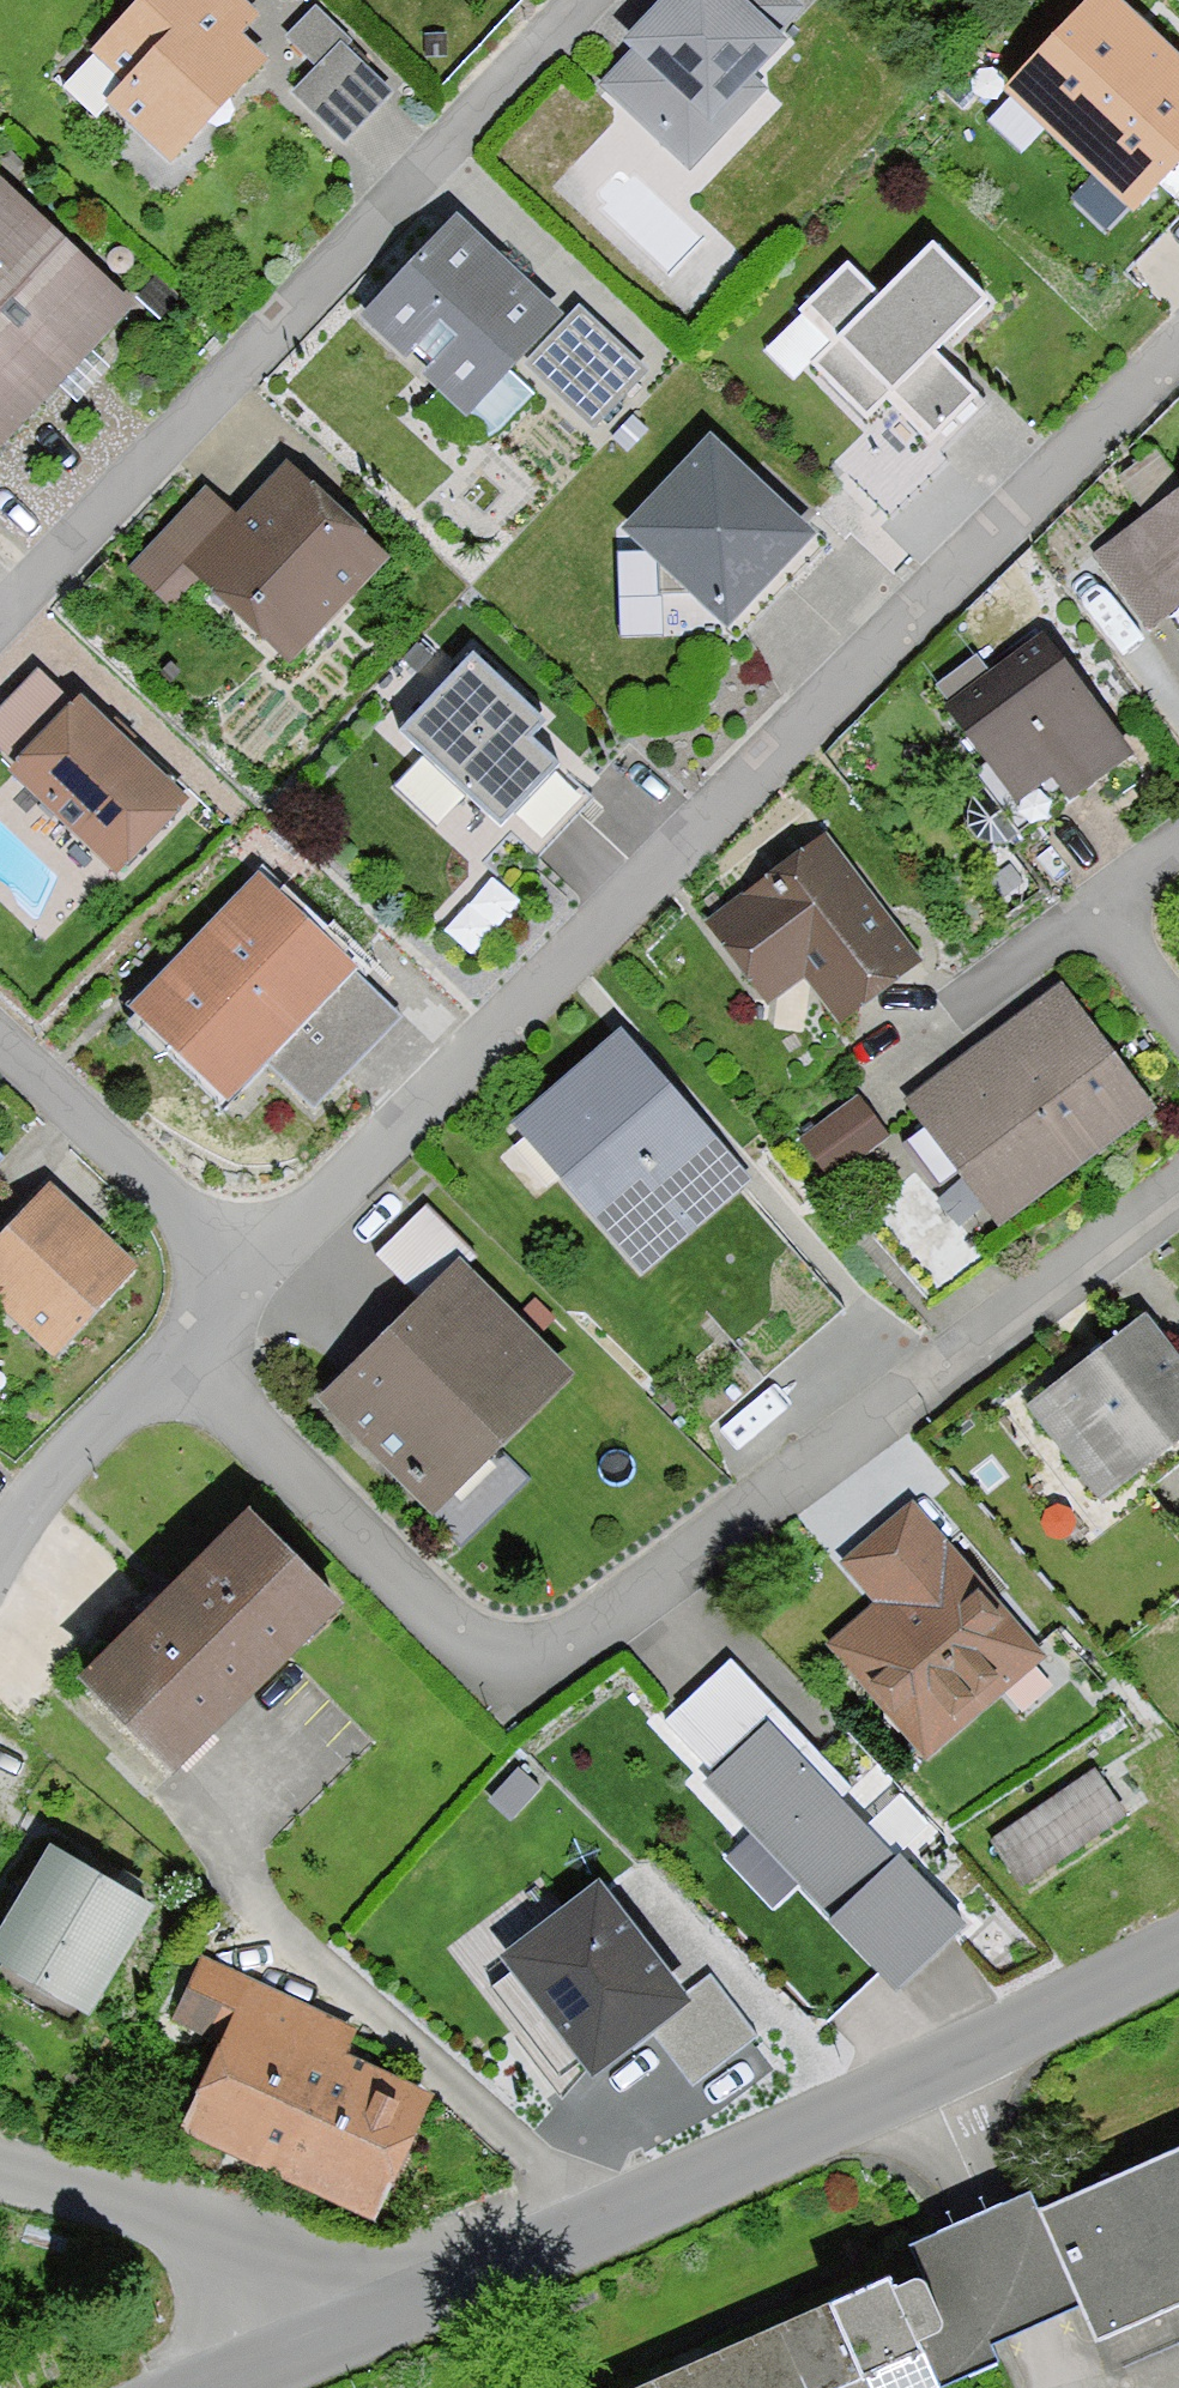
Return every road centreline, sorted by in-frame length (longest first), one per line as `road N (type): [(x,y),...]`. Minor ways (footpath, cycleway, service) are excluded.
road 1 (residential): [(1178,346),(253,1282)]
road 2 (residential): [(1178,1195),(514,1687),(183,1355)]
road 3 (residential): [(1178,1953),(366,2319)]
road 4 (residential): [(0,621),(326,267),(589,0)]
road 5 (residential): [(0,2174),(233,2239),(308,2275),(366,2319)]
road 6 (residential): [(253,1282),(0,1024)]
road 7 (residential): [(183,1355),(31,1497),(0,1556)]
road 8 (residential): [(366,2319),(192,2387)]

